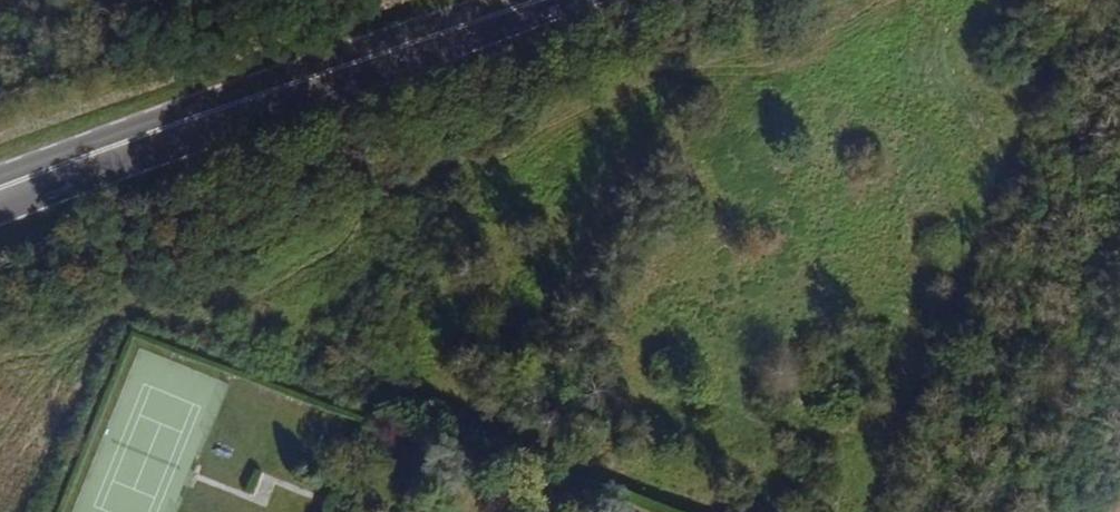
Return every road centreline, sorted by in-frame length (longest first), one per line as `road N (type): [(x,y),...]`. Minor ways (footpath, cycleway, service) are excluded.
road 1 (track): [(827,0),(572,90),(283,233),(0,352)]
road 2 (primary): [(0,196),(542,0)]

